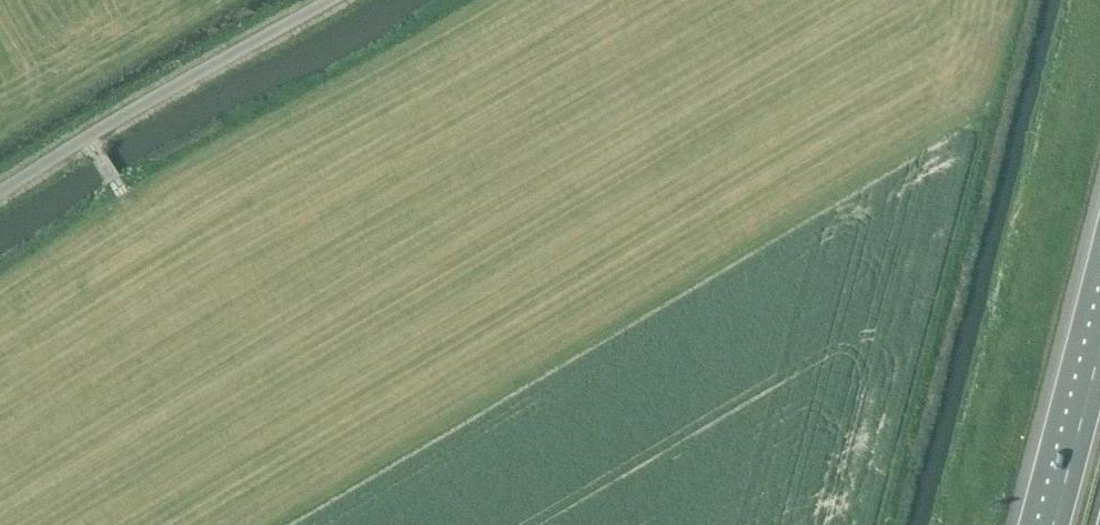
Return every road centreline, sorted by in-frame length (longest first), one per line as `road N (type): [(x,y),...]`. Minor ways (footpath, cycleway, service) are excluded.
road 1 (unclassified): [(0,199),(338,0)]
road 2 (motorway): [(1099,349),(1054,524)]

